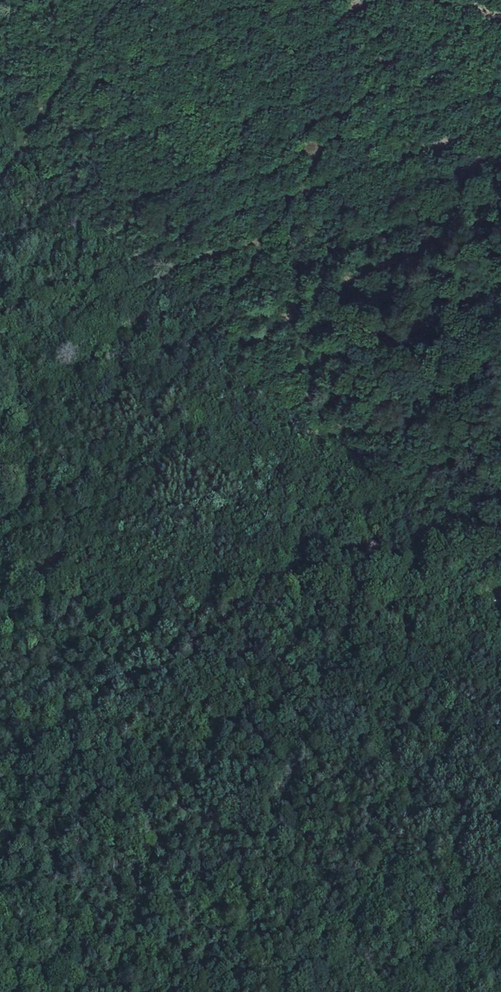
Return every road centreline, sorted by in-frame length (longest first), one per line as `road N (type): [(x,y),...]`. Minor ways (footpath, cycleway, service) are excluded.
road 1 (track): [(0,592),(500,603)]

